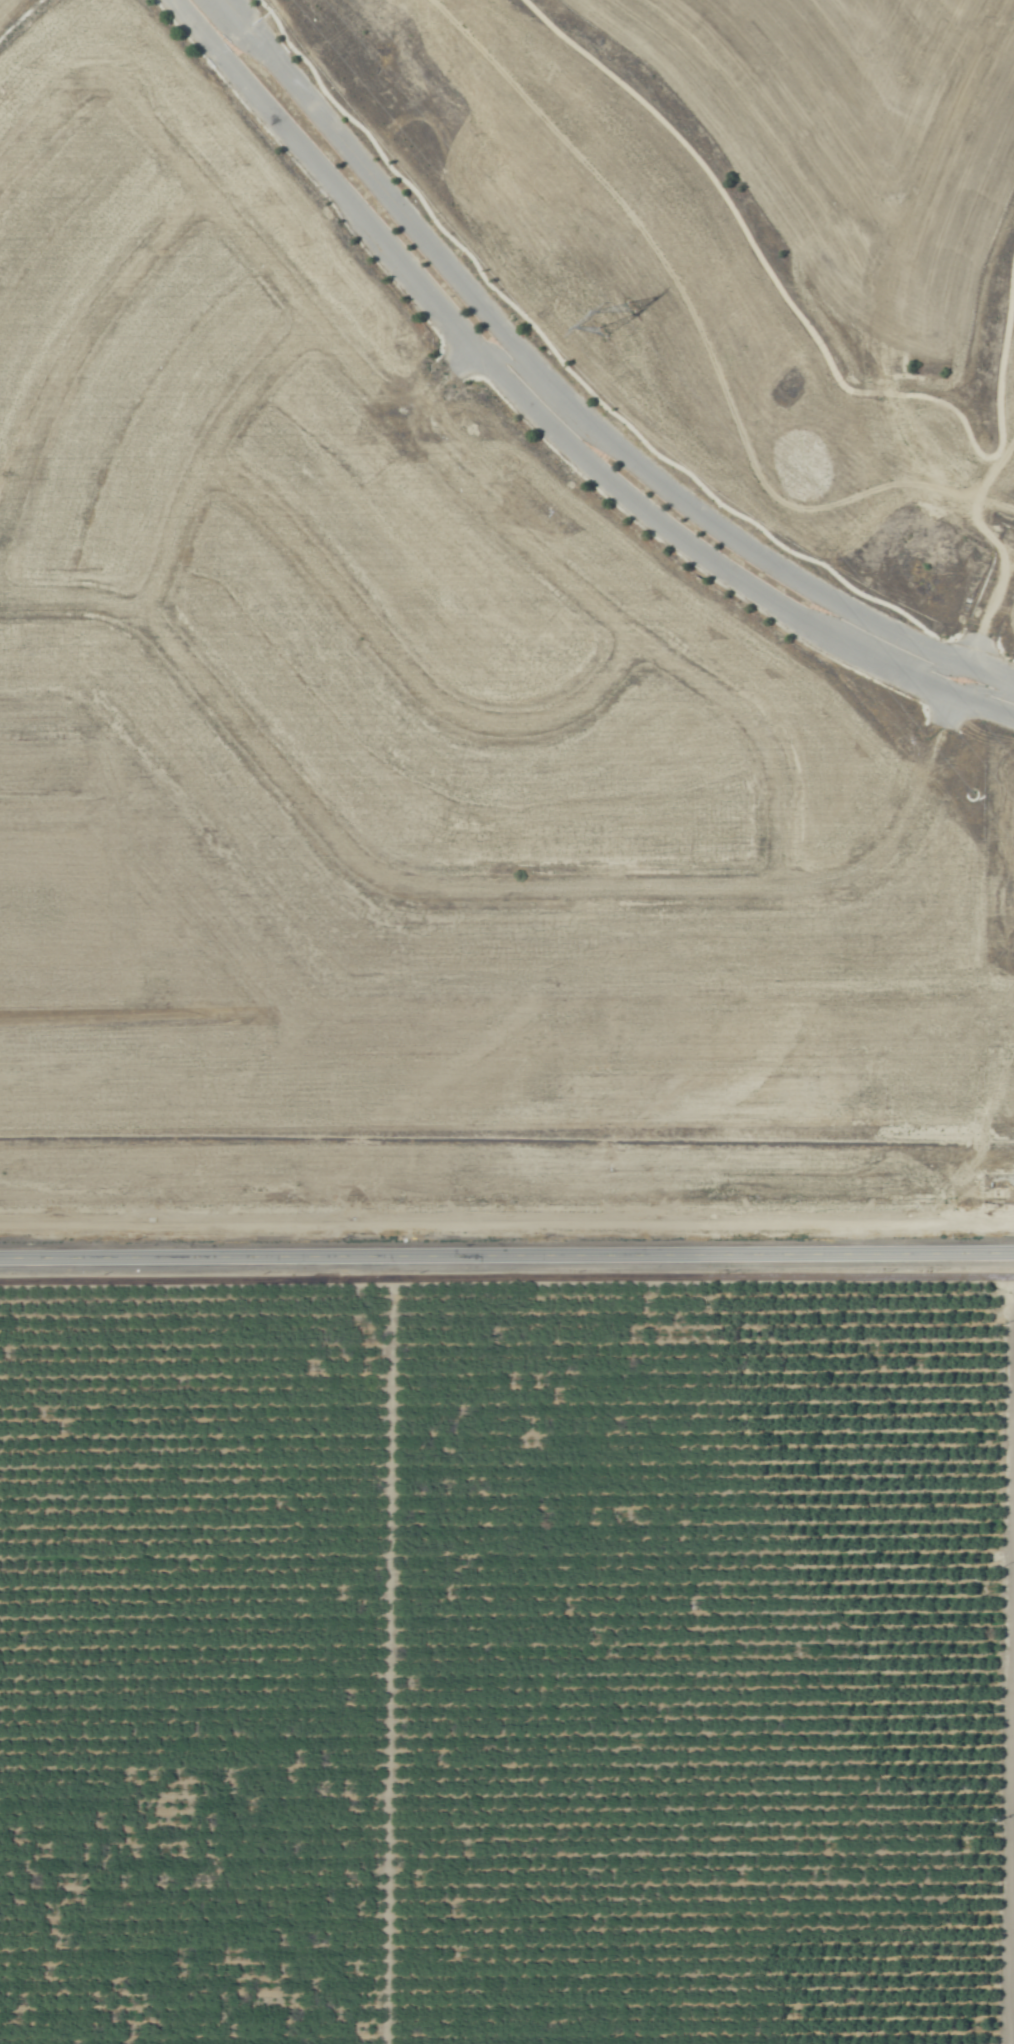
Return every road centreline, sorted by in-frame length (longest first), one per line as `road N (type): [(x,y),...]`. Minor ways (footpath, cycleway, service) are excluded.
road 1 (secondary): [(0,1259),(1013,1254)]

